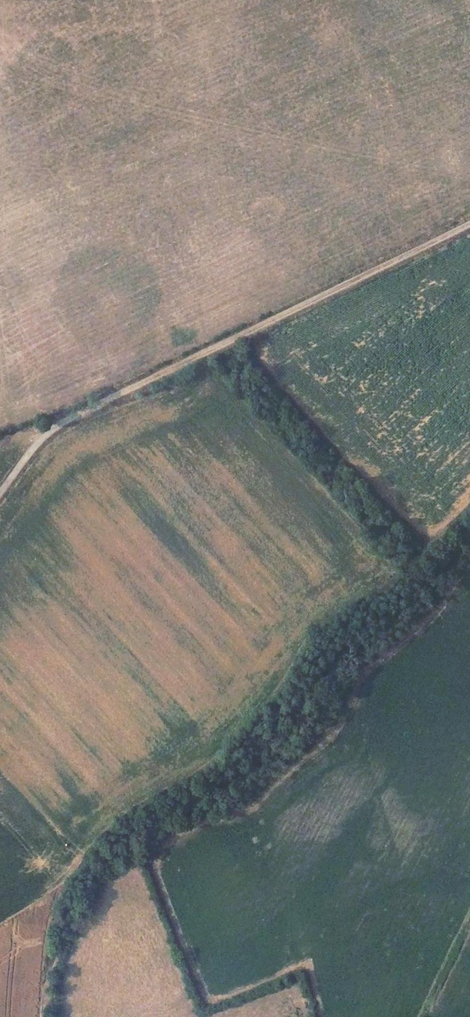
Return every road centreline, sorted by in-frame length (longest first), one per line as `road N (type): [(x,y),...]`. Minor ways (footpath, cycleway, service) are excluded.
road 1 (track): [(62,1016),(87,904),(165,813),(301,711),(469,543)]
road 2 (track): [(0,489),(61,424),(469,223)]

